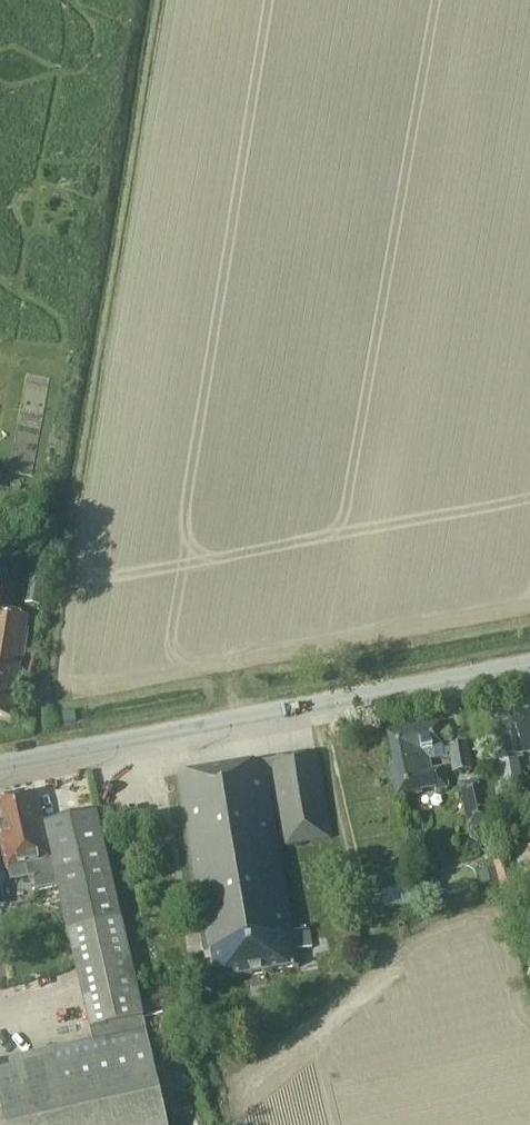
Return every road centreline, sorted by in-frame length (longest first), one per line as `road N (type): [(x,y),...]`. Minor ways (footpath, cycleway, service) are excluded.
road 1 (tertiary): [(0,764),(529,664)]

